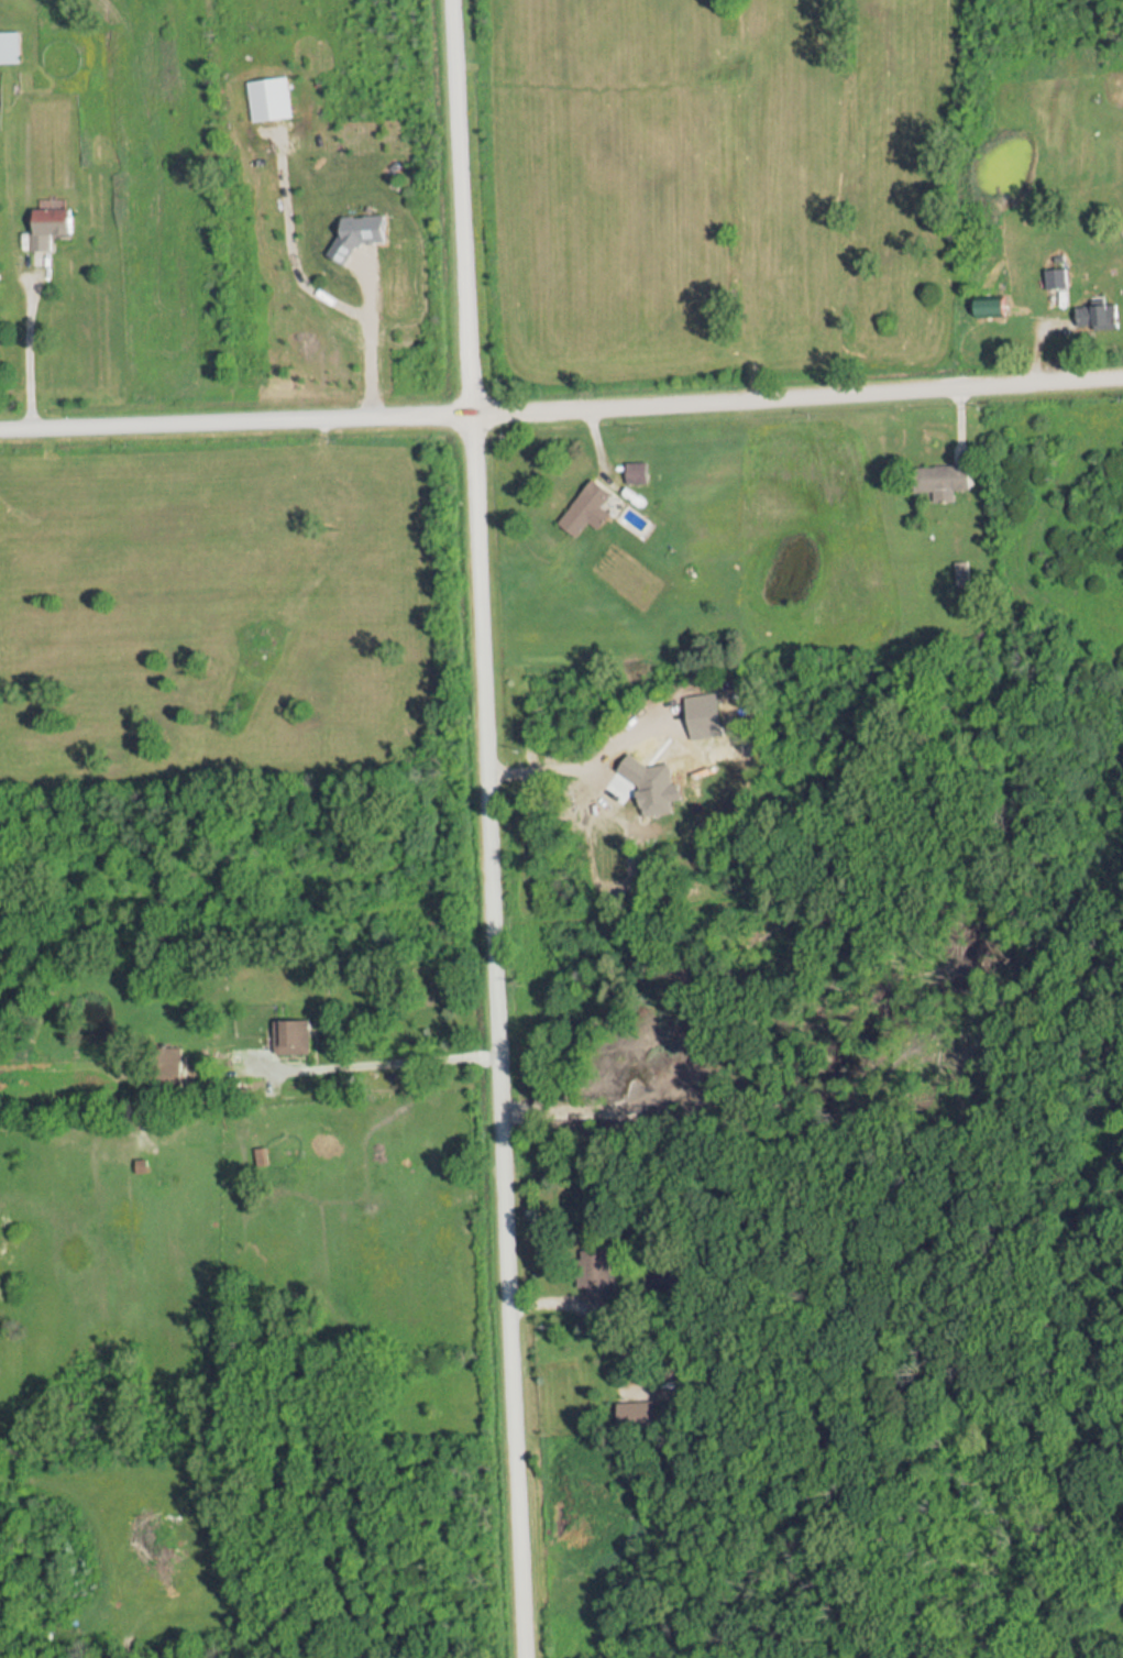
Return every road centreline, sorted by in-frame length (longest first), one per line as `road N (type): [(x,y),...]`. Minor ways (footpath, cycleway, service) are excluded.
road 1 (residential): [(523,1657),(452,0)]
road 2 (residential): [(0,431),(397,419),(1122,374)]

